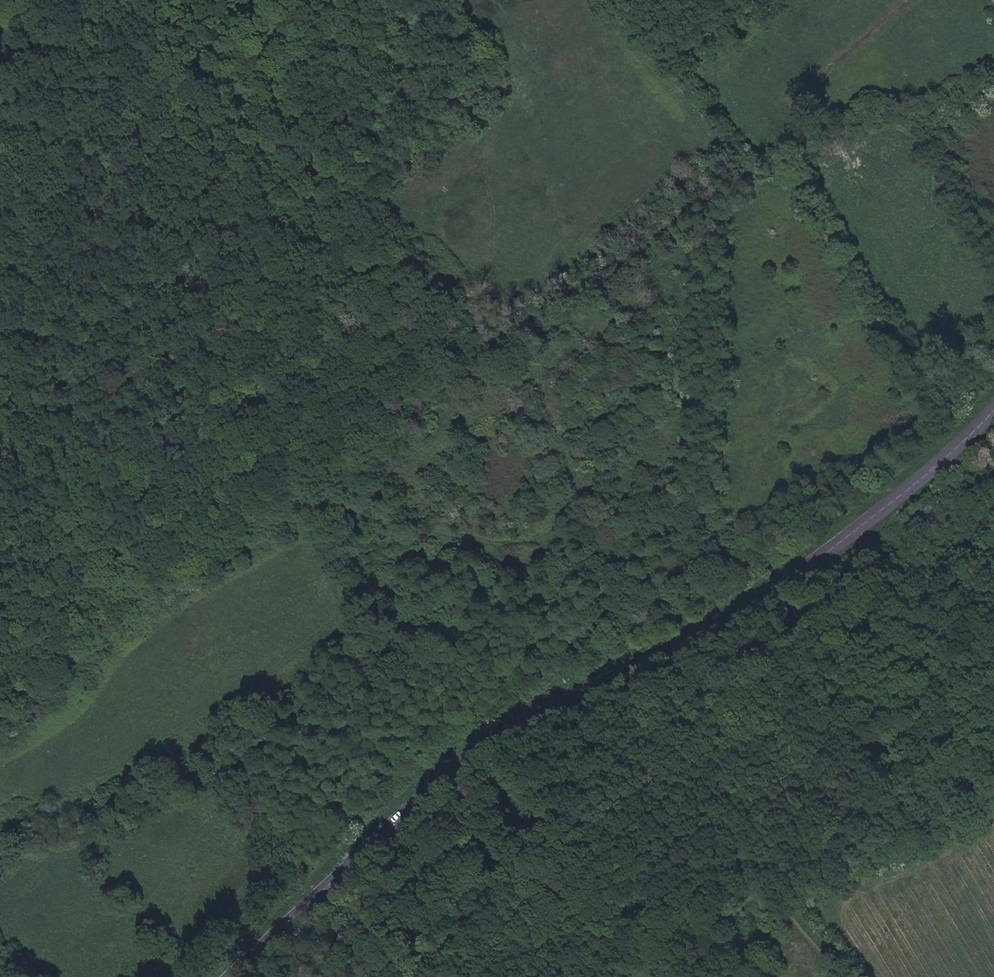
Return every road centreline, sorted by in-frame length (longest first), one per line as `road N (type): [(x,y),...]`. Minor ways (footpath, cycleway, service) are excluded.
road 1 (secondary): [(233,976),(487,750),(828,554),(993,409)]

